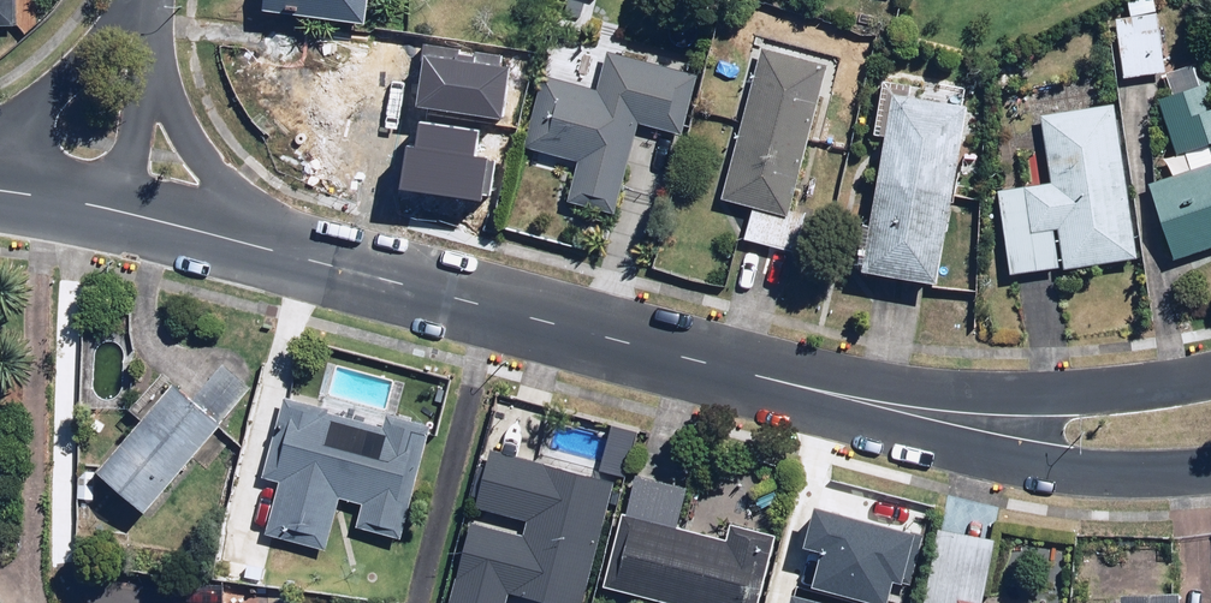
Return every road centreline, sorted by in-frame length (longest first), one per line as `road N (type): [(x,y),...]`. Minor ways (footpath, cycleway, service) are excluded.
road 1 (residential): [(912,410),(261,245)]
road 2 (residential): [(1210,461),(1123,469),(912,410)]
road 3 (residential): [(912,410),(1120,393),(1210,372)]
road 4 (residential): [(155,0),(155,70),(182,129),(261,245)]
road 5 (residential): [(261,245),(0,189)]
road 6 (residential): [(0,141),(141,0)]

